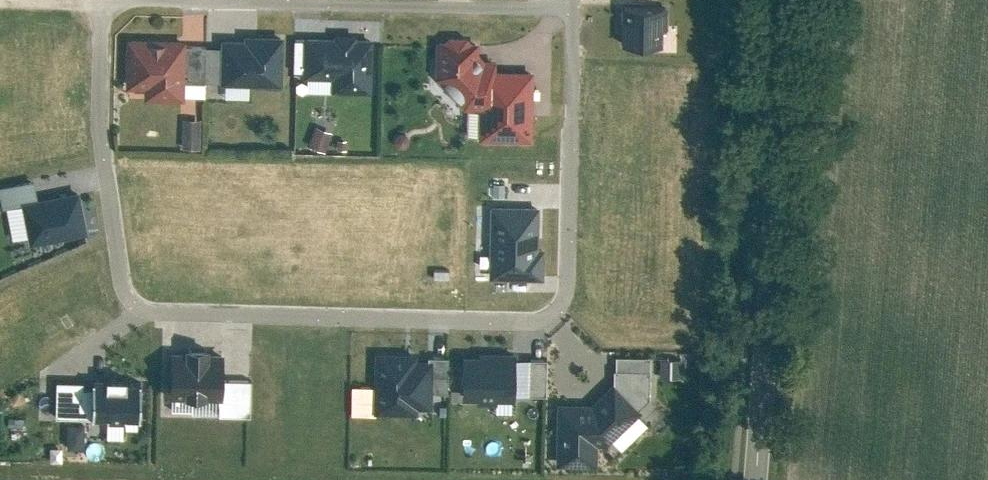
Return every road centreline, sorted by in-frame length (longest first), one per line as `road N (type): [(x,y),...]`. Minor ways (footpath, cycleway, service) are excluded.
road 1 (residential): [(572,6),(565,294),(553,316),(526,320),(147,312),(126,291),(97,111),(100,0)]
road 2 (tertiary): [(786,0),(753,479)]
road 3 (residential): [(572,6),(163,0)]

